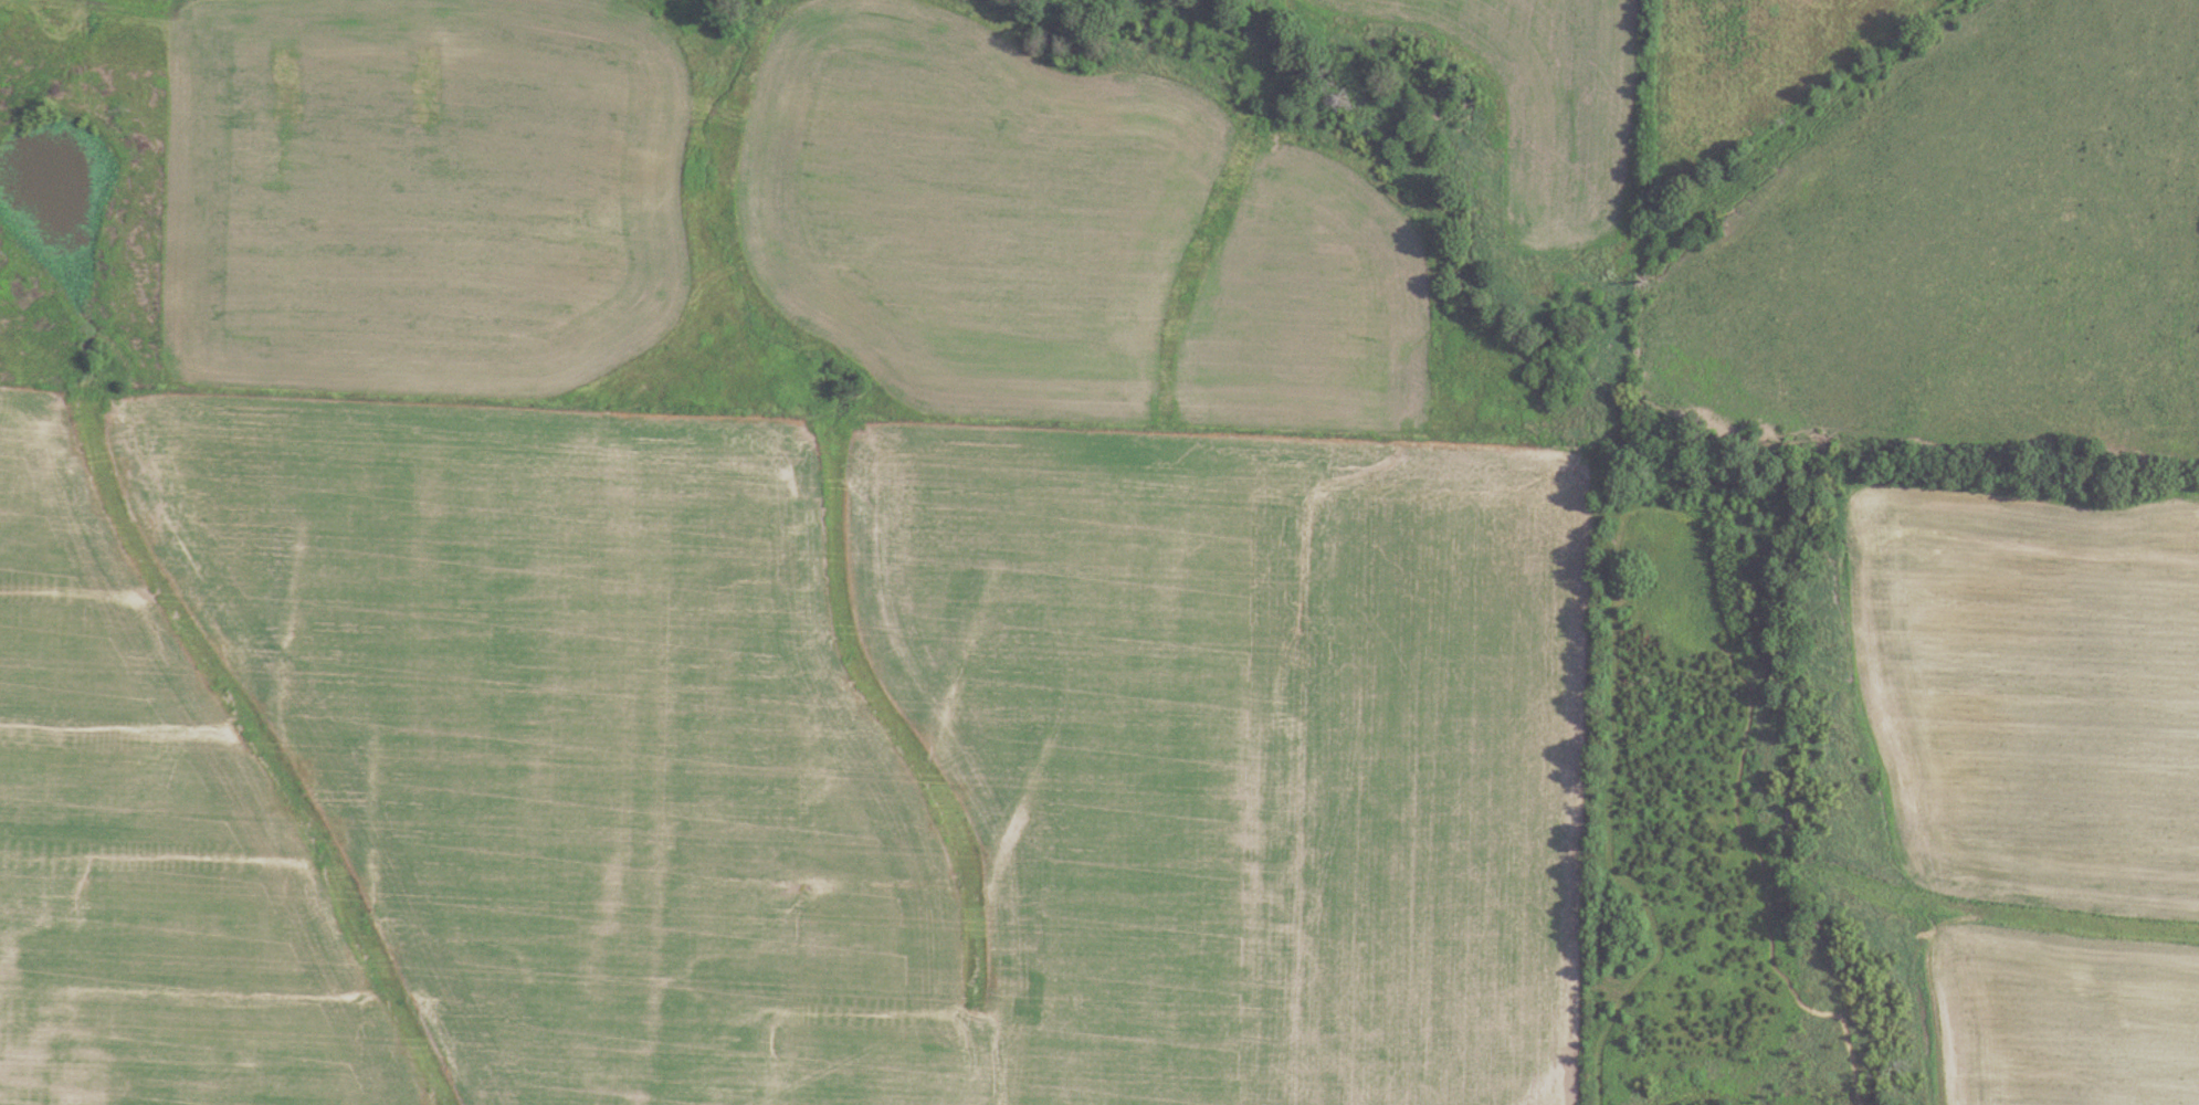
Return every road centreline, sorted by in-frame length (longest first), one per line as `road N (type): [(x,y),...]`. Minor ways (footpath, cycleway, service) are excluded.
road 1 (residential): [(654,434),(657,557),(634,1104)]

